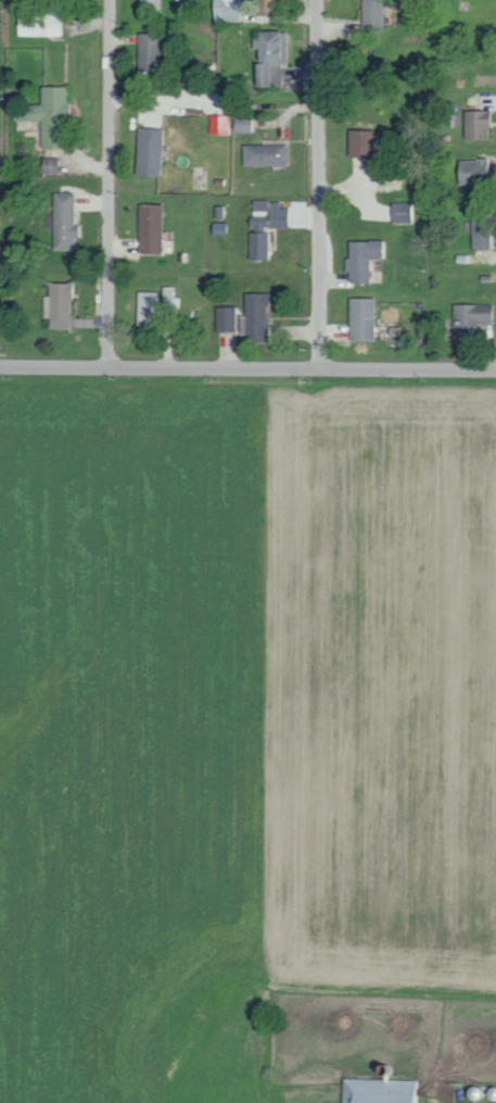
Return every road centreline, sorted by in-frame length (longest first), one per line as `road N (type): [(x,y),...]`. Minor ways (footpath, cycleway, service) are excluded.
road 1 (residential): [(495,365),(0,362)]
road 2 (residential): [(321,364),(321,0)]
road 3 (residential): [(109,363),(109,0)]

